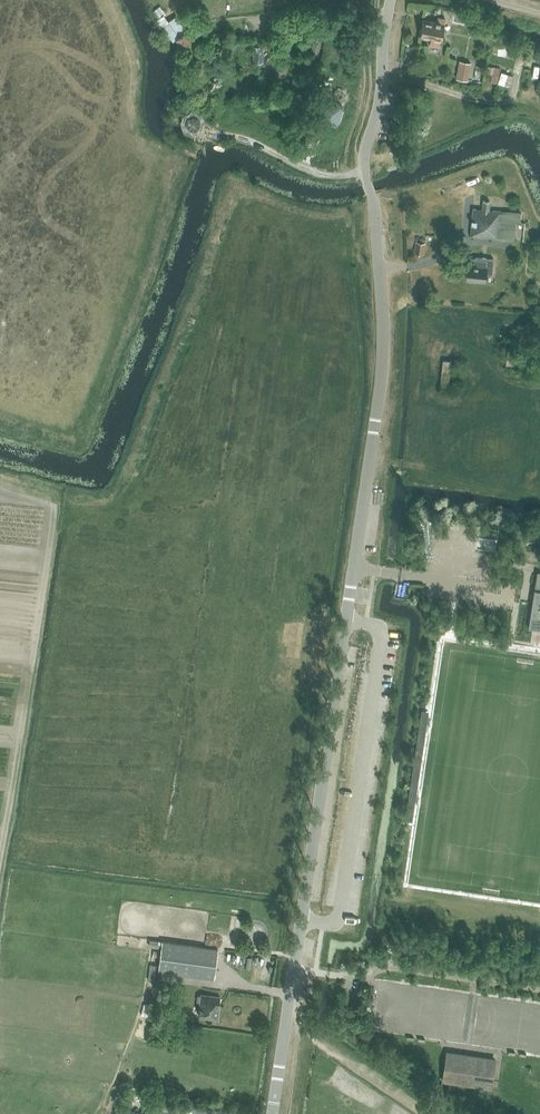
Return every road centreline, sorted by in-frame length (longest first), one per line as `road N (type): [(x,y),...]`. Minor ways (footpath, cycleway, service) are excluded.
road 1 (unclassified): [(271,1113),(380,379),(376,218),(363,160),(380,102),(390,0)]
road 2 (track): [(429,1113),(286,1014)]
road 3 (track): [(209,128),(252,140),(314,173),(362,171)]
road 4 (track): [(255,25),(268,16),(344,6),(387,16)]

